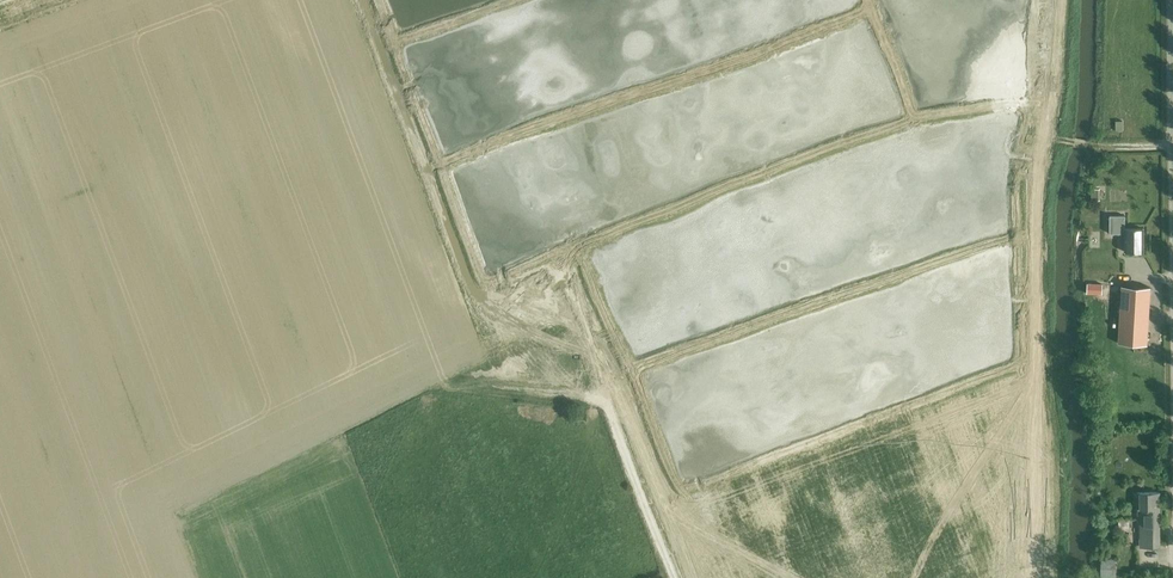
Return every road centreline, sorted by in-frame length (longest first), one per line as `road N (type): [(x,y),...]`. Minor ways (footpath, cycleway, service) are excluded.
road 1 (track): [(673,577),(612,418),(598,402),(438,389)]

